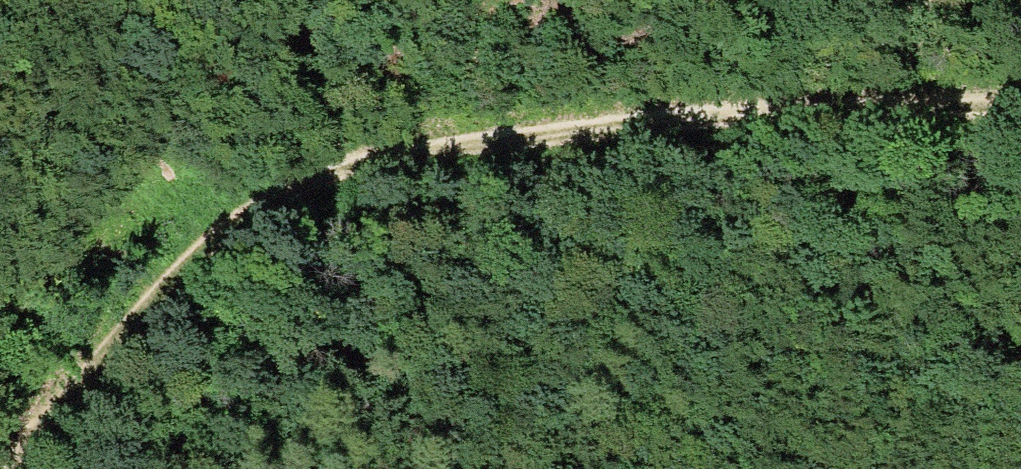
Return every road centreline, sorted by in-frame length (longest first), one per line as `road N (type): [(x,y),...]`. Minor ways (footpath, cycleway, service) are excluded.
road 1 (track): [(0,462),(74,361),(237,218),(338,170),(500,138),(855,110),(1020,107)]
road 2 (track): [(1020,342),(221,137),(103,214),(0,301)]

